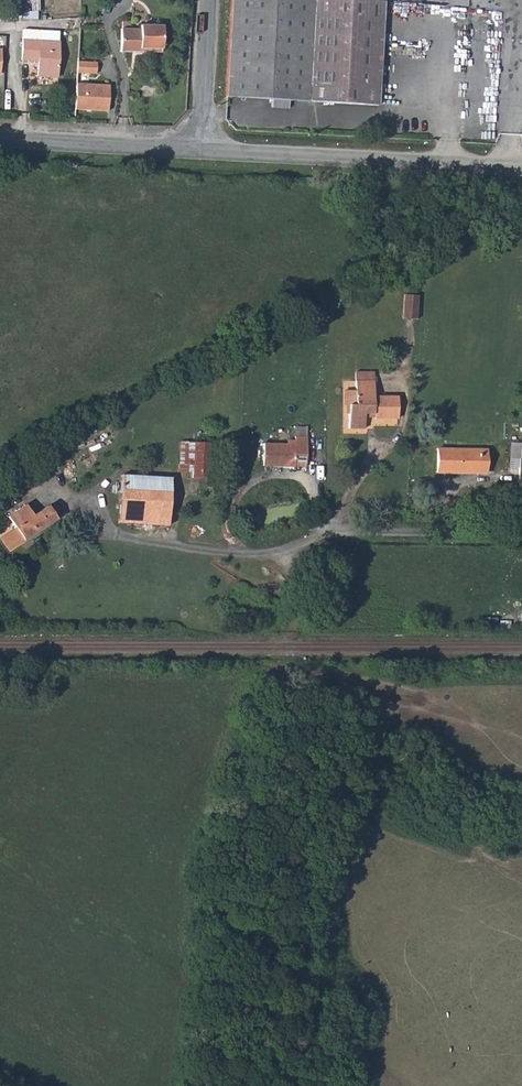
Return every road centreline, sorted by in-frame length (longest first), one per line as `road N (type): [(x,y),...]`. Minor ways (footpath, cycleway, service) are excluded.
road 1 (track): [(202,1085),(241,729),(280,660)]
road 2 (unclassified): [(200,152),(521,169)]
road 3 (unclassified): [(81,508),(110,537),(180,551),(269,554),(318,535)]
road 4 (unclassified): [(521,532),(318,535)]
road 5 (unclassified): [(0,140),(200,152)]
road 6 (residential): [(200,152),(209,0)]

